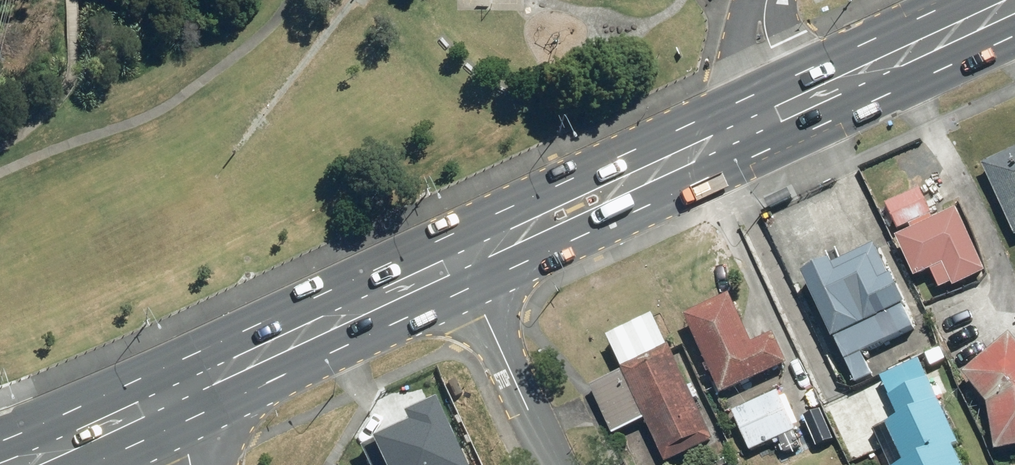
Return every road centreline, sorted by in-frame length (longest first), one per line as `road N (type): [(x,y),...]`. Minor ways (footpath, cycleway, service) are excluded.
road 1 (primary): [(1014,3),(465,261)]
road 2 (primary): [(465,261),(168,400)]
road 3 (residential): [(560,464),(465,261)]
road 4 (primary): [(168,400),(19,464)]

